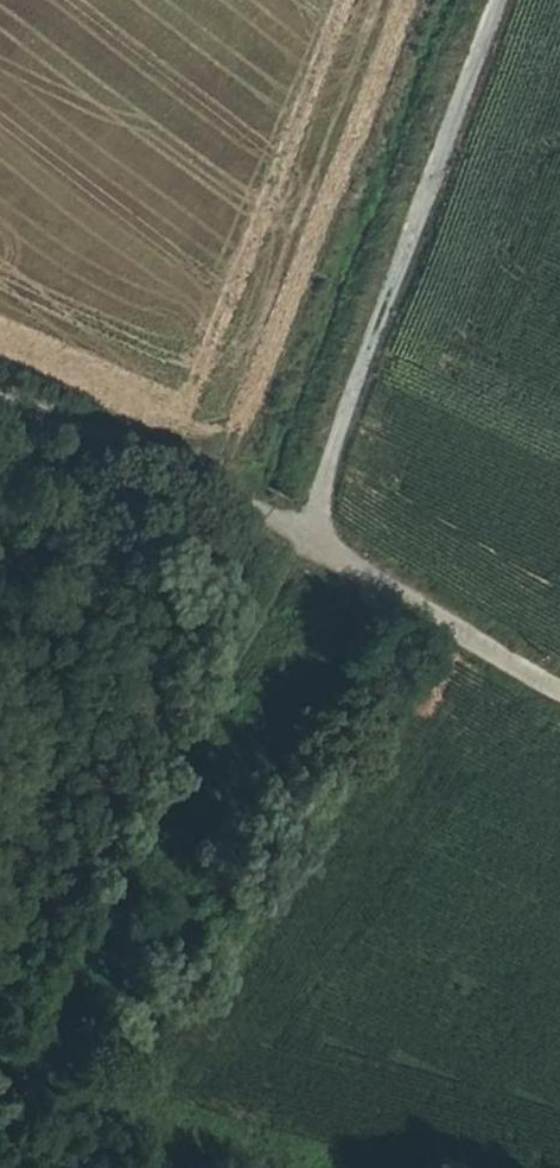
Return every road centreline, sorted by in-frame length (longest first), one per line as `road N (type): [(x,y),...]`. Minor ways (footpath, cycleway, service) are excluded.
road 1 (track): [(500,0),(412,232),(310,539),(16,1088)]
road 2 (track): [(559,689),(310,539),(0,393)]

